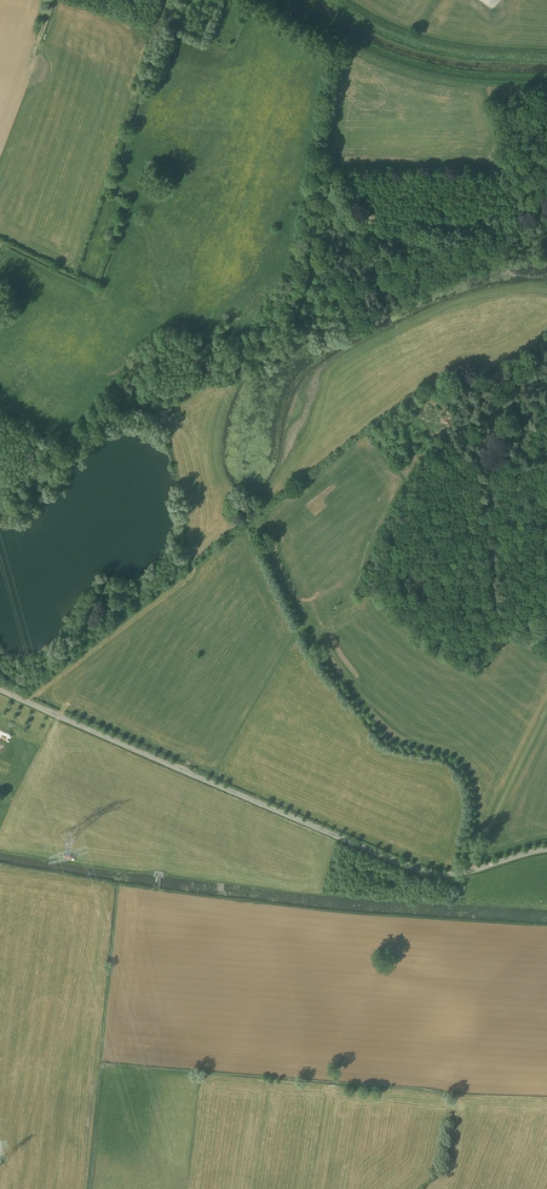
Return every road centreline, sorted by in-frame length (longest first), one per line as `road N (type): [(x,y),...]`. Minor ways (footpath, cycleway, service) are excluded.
road 1 (unclassified): [(546,848),(455,874),(422,872),(0,692)]
road 2 (track): [(262,0),(334,44),(320,145),(330,174)]

